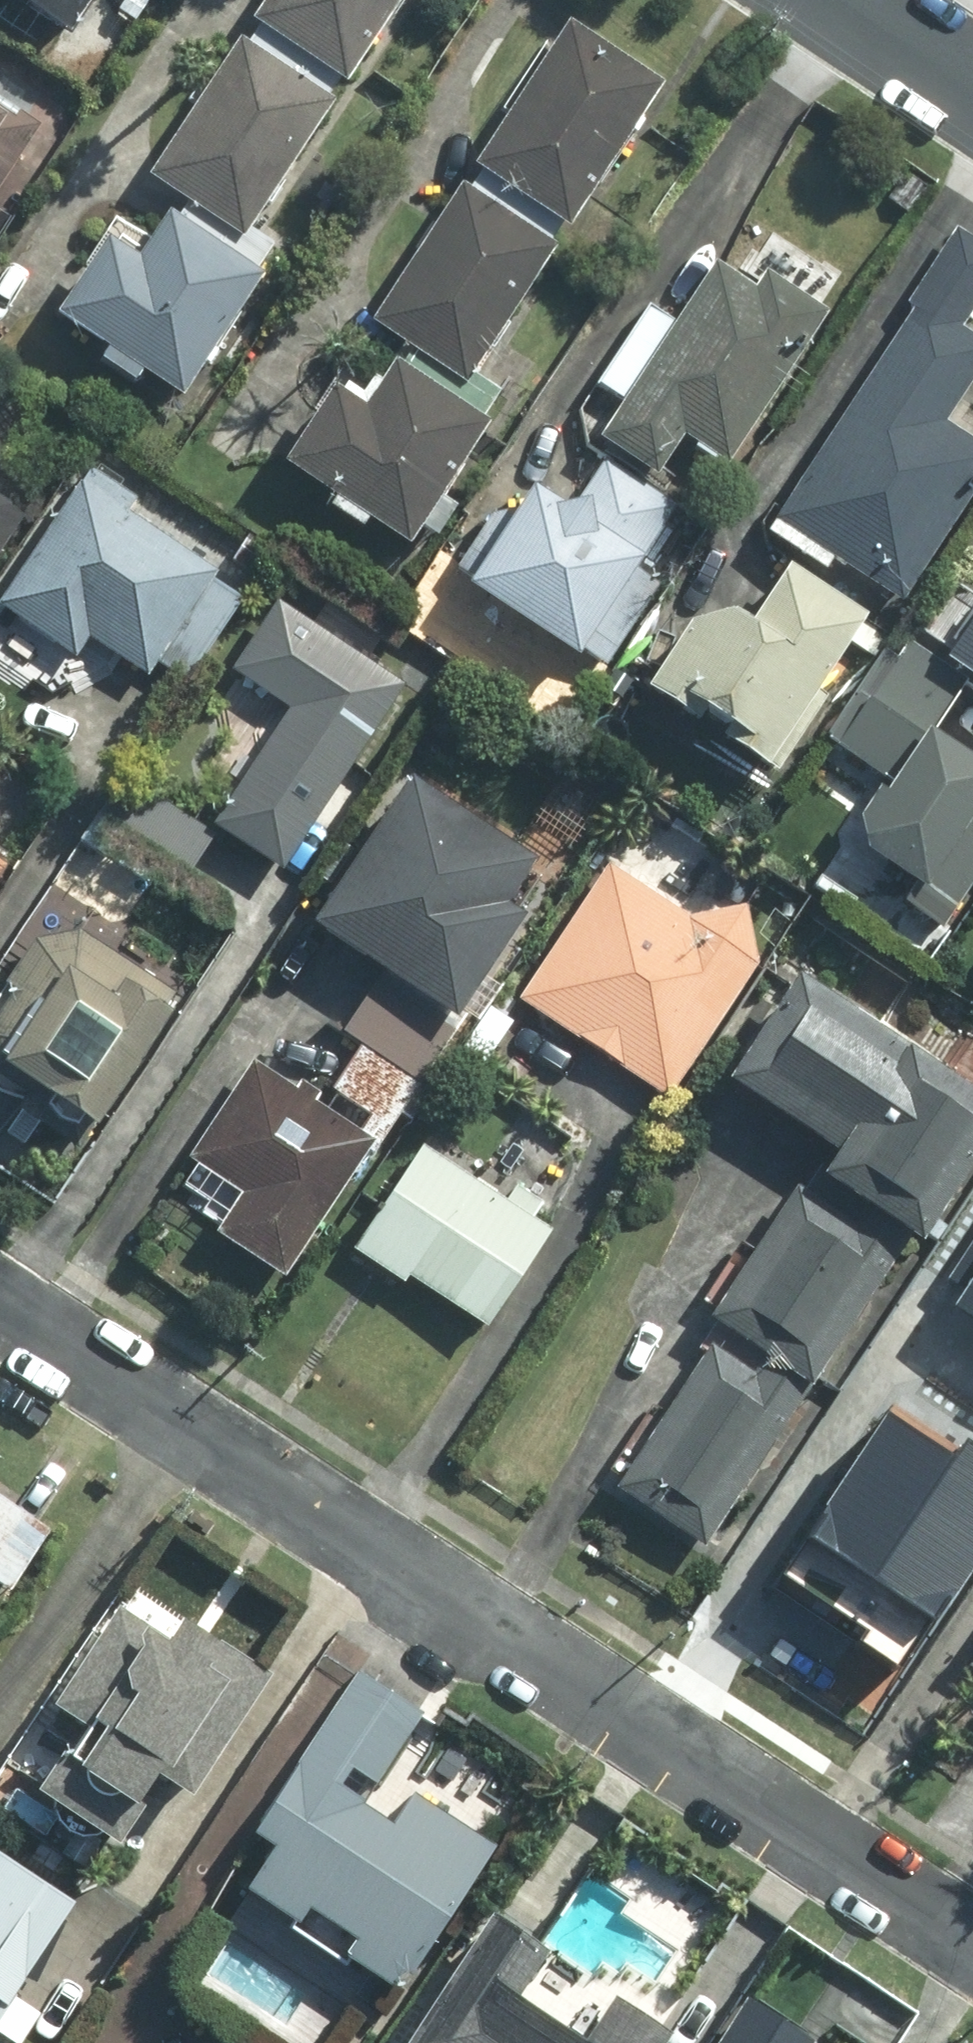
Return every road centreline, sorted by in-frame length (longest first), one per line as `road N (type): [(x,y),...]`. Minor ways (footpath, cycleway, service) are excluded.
road 1 (residential): [(0,1308),(972,1951)]
road 2 (residential): [(857,0),(972,77)]

